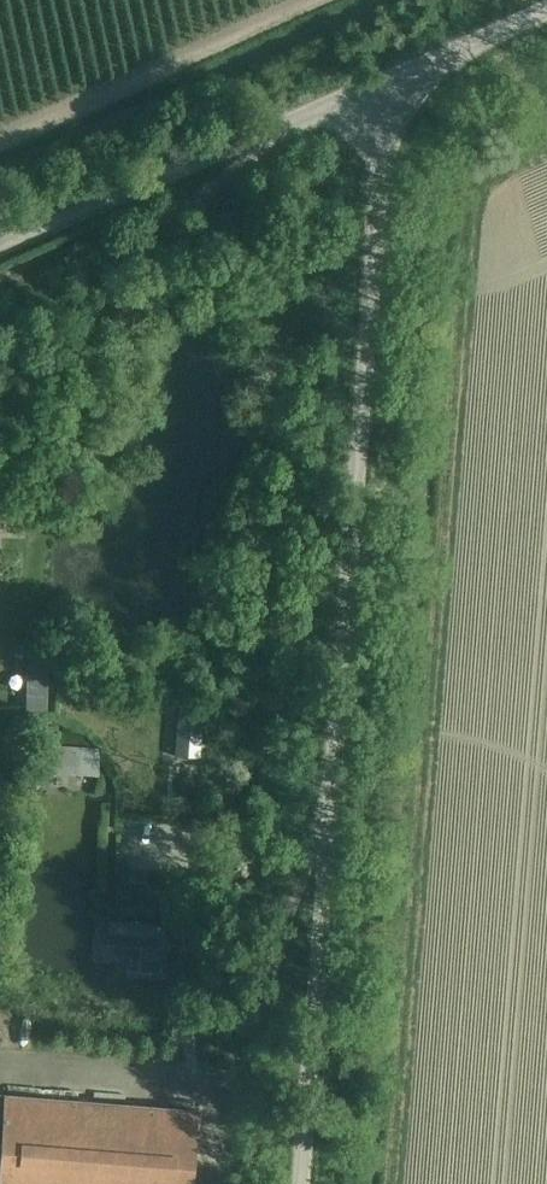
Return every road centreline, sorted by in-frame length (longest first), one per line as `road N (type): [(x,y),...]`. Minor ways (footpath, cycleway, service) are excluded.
road 1 (unclassified): [(298,1183),(374,125),(361,96)]
road 2 (unclassified): [(0,254),(361,96)]
road 3 (unclassified): [(361,96),(546,15)]

